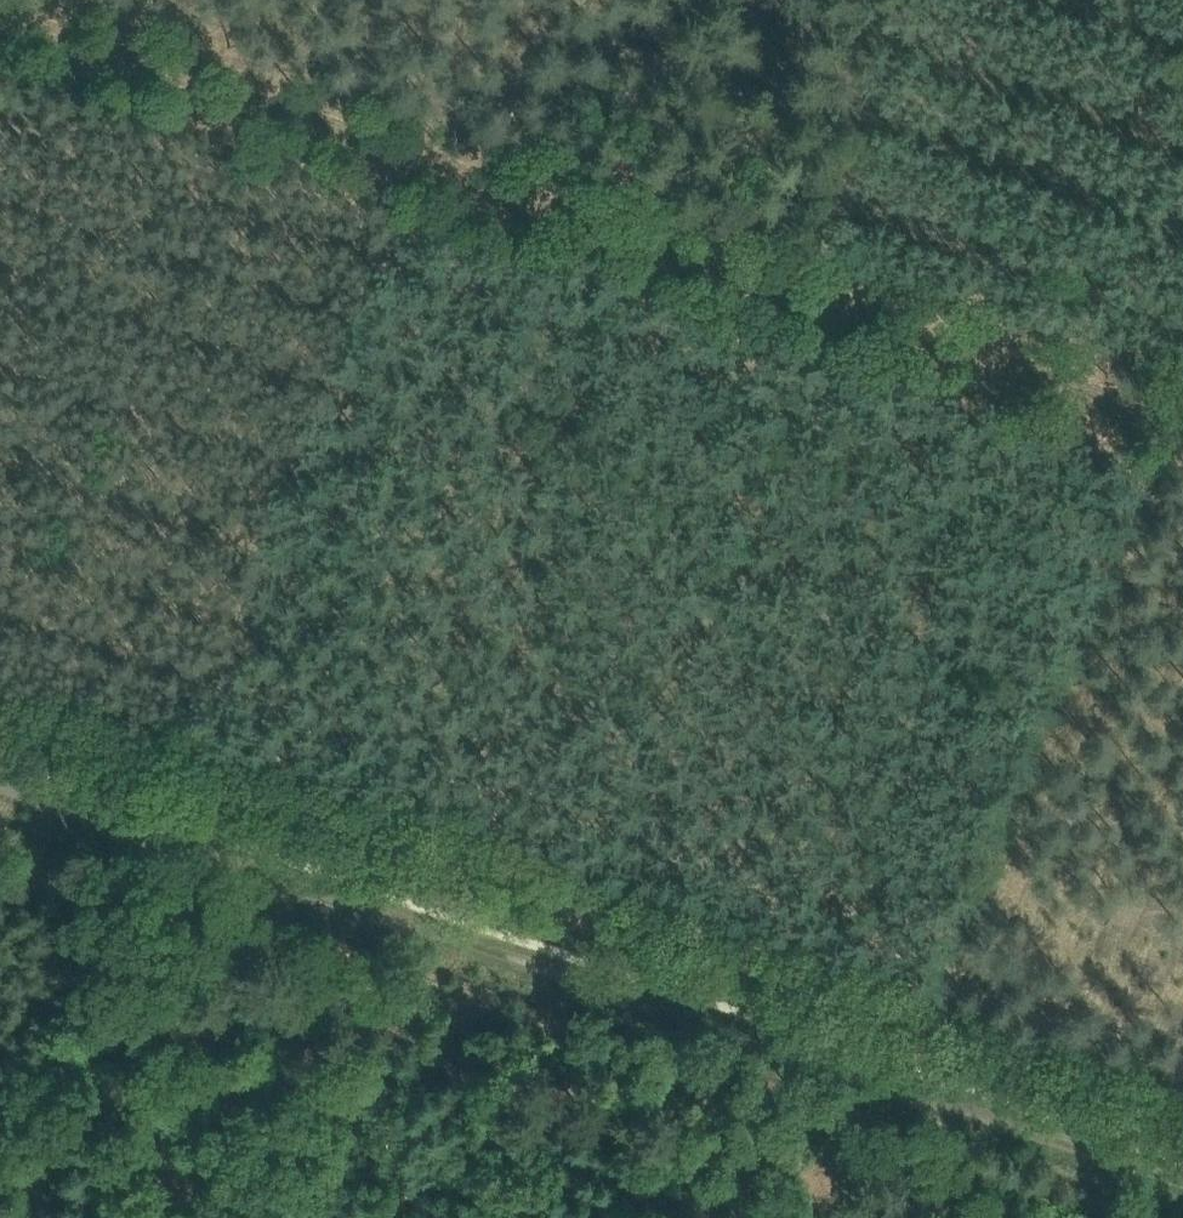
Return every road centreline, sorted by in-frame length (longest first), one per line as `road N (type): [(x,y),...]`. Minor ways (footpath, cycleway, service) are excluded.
road 1 (track): [(0,779),(1182,1185)]
road 2 (track): [(361,877),(647,230)]
road 3 (track): [(892,1058),(1017,750),(1170,408)]
road 4 (track): [(0,4),(647,230)]
road 5 (track): [(647,230),(1170,408)]
road 6 (track): [(647,230),(763,0)]

